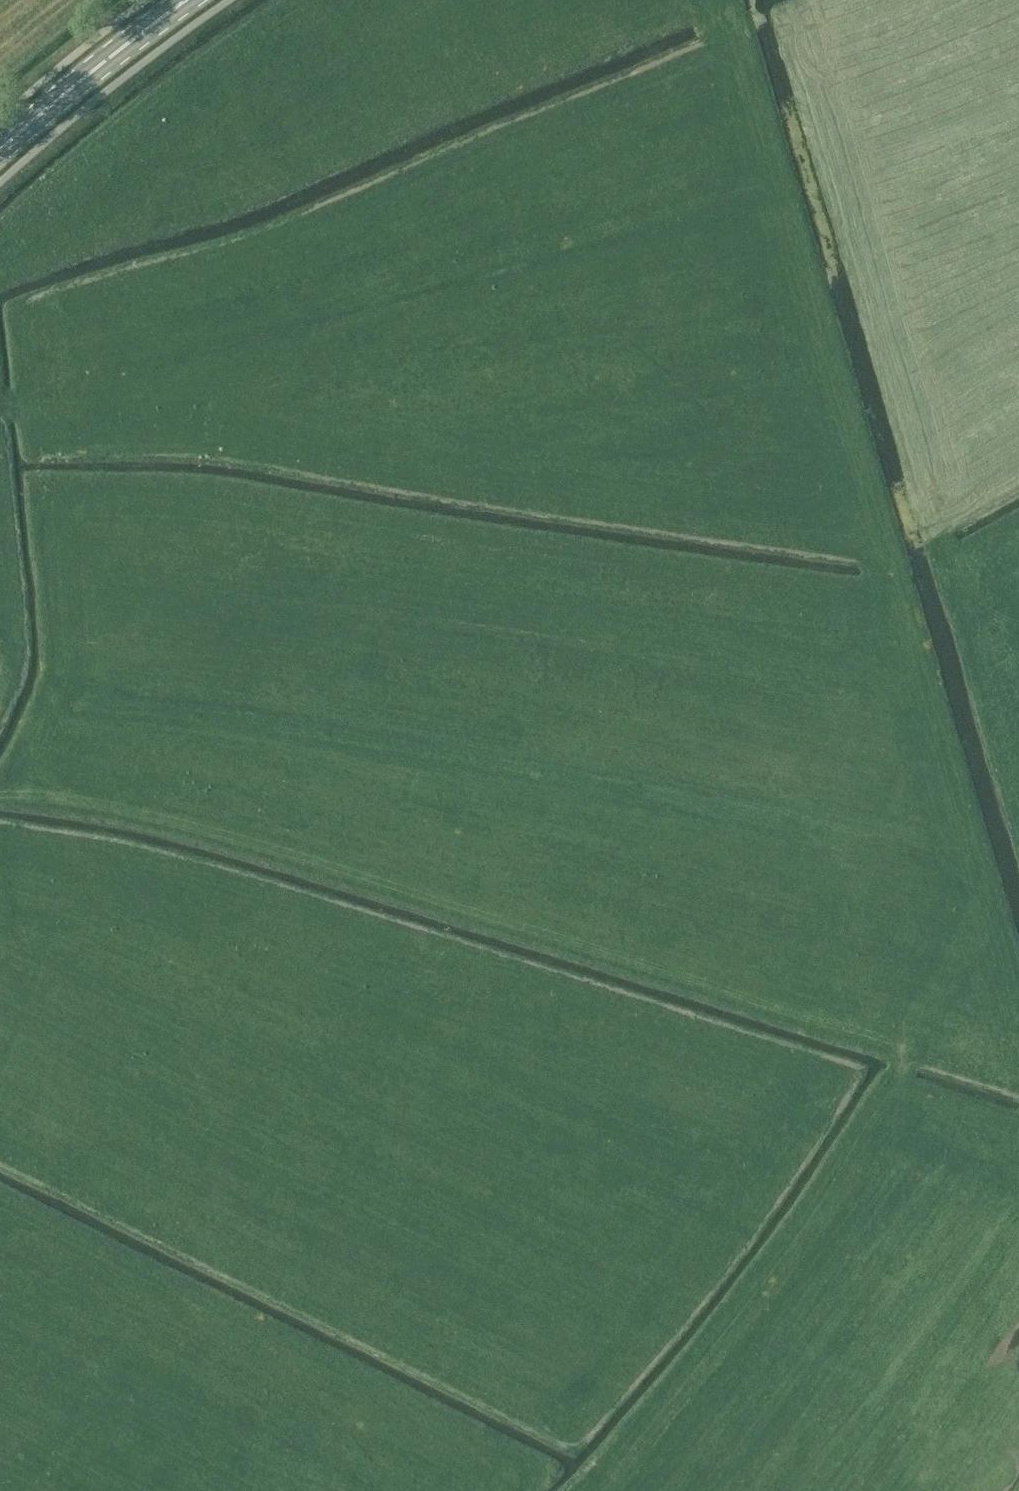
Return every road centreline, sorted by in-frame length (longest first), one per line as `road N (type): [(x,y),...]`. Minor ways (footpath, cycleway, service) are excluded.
road 1 (primary): [(0,152),(189,0)]

